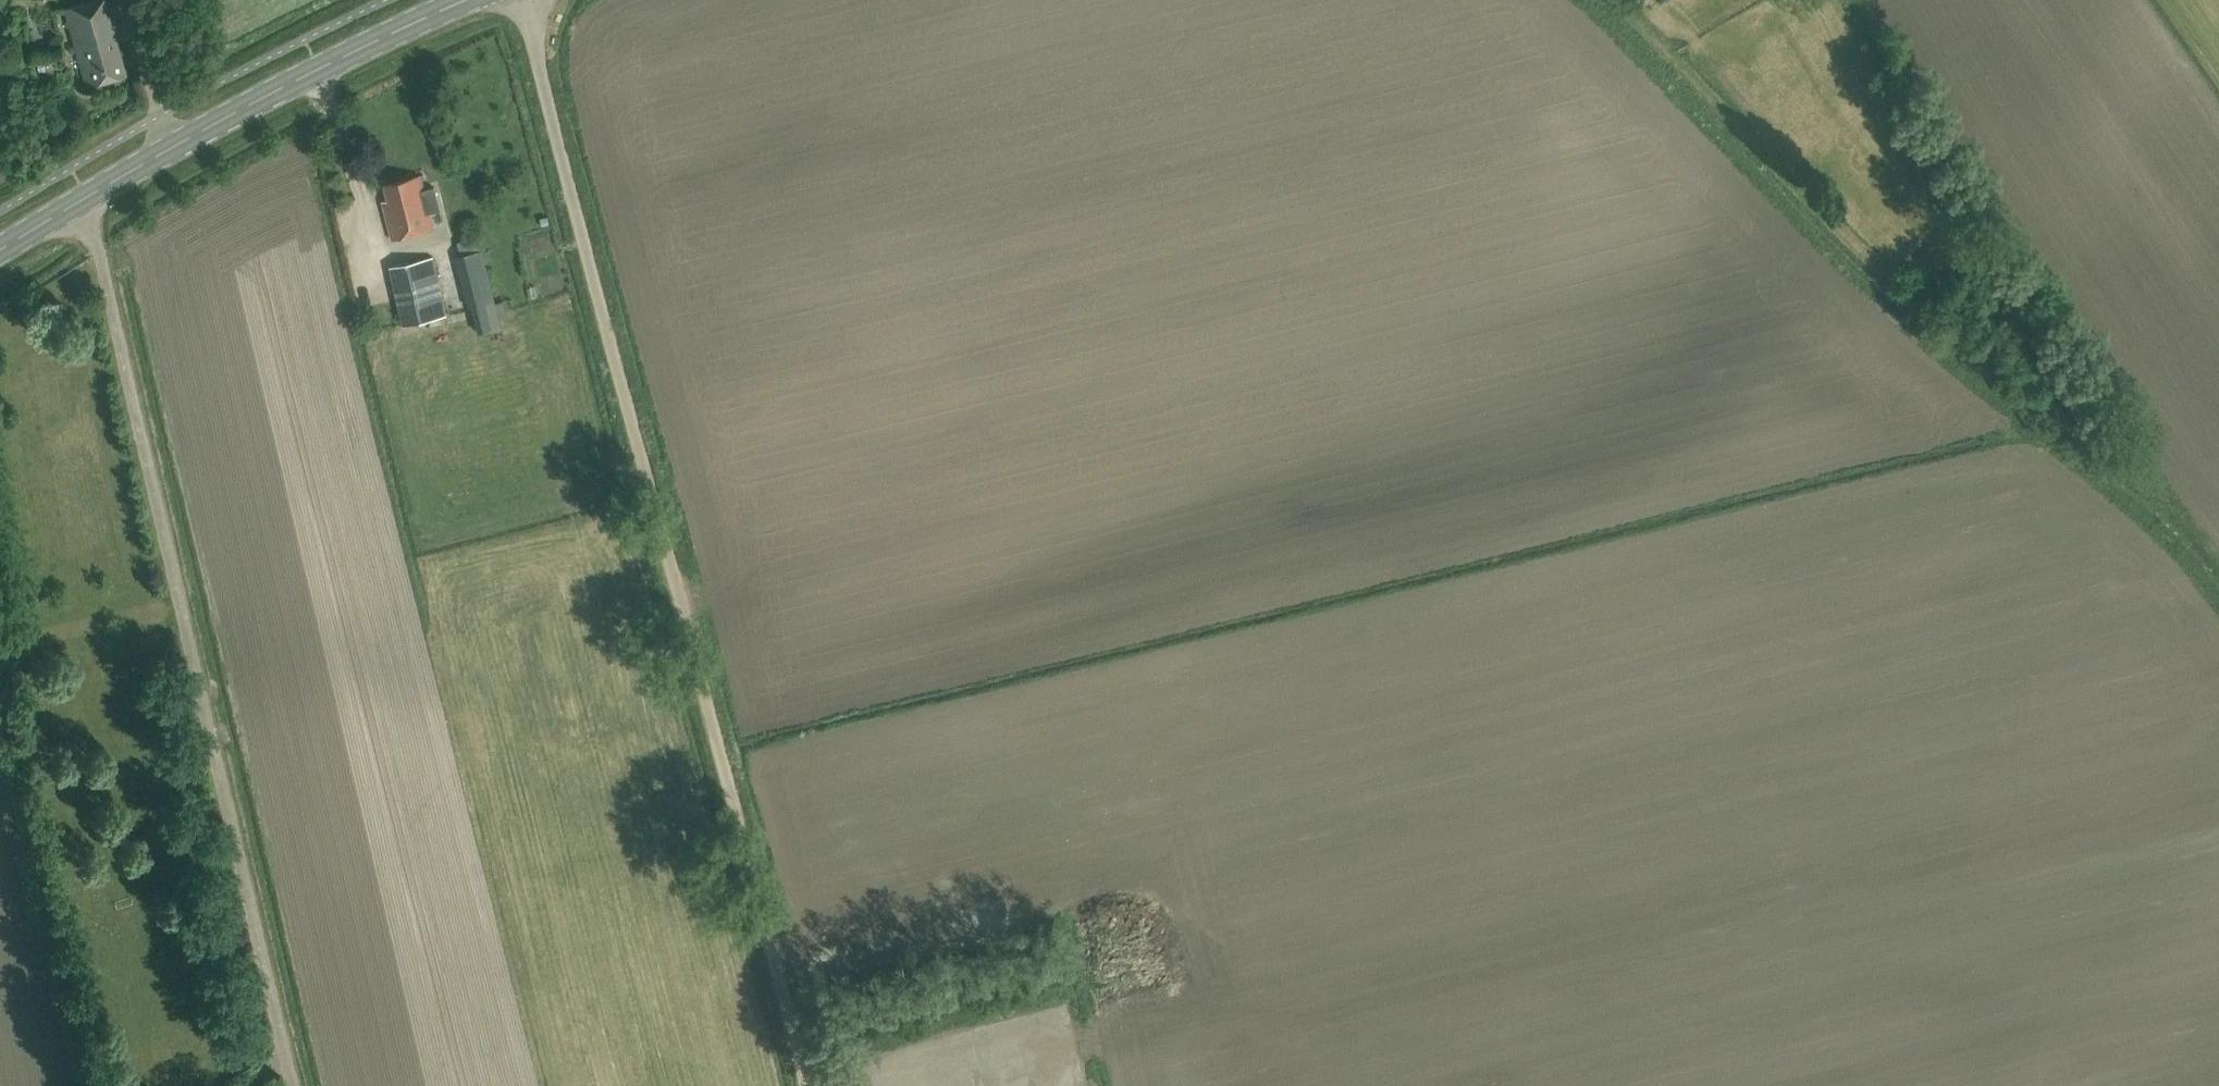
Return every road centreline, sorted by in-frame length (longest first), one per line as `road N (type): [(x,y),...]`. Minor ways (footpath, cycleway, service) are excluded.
road 1 (secondary): [(0,250),(291,82),(467,0)]

